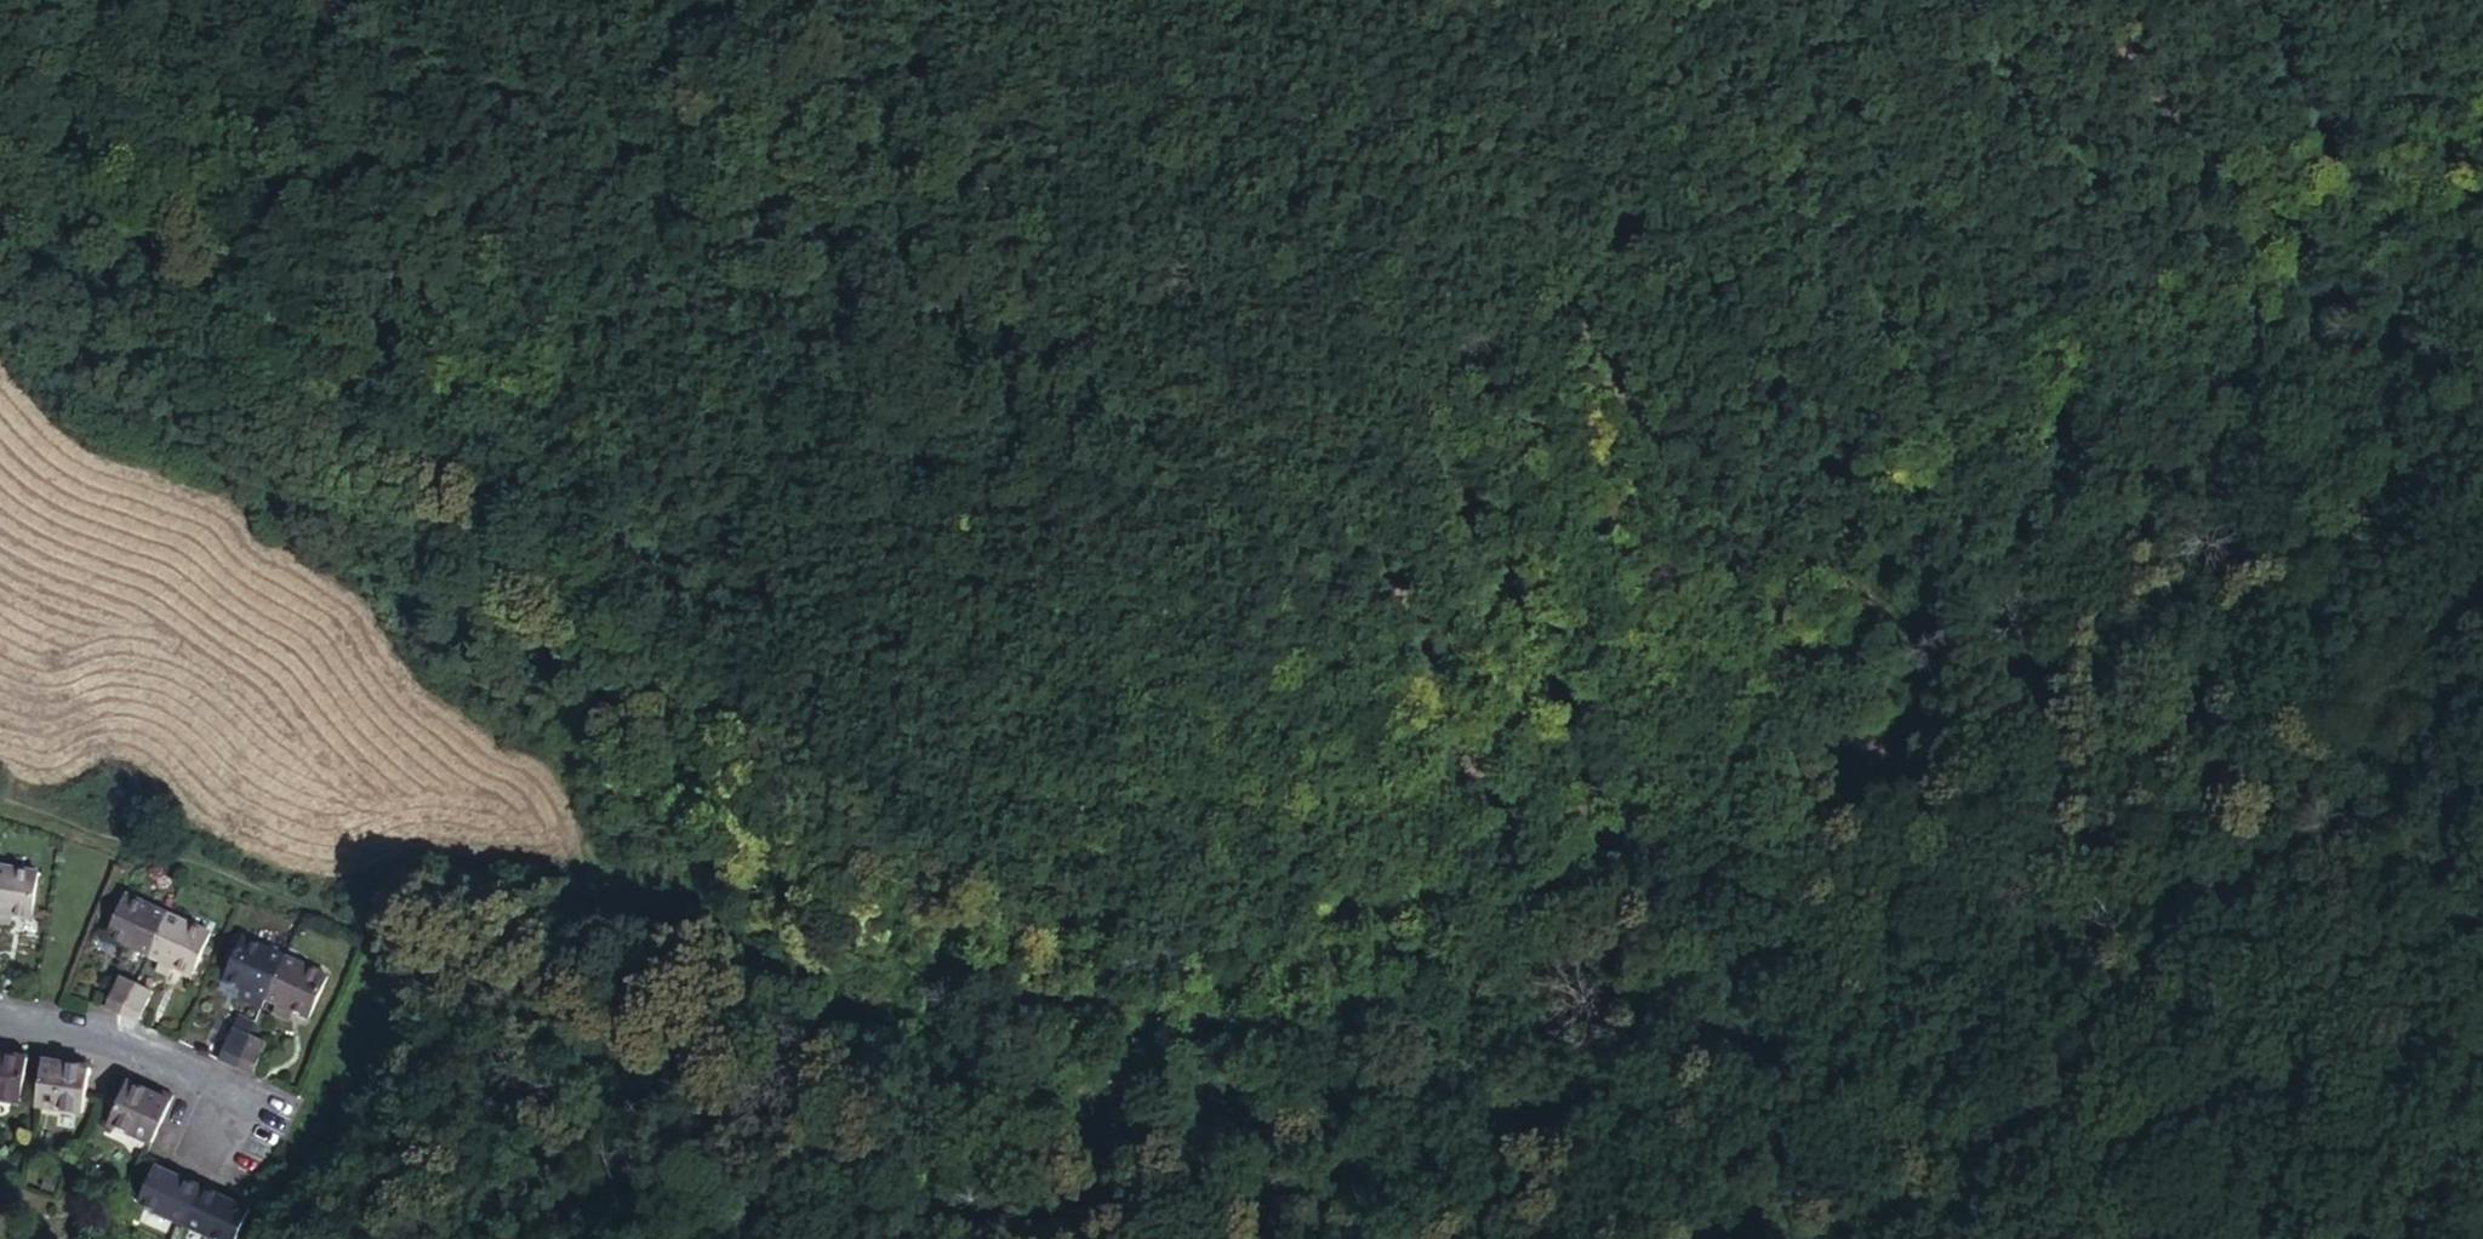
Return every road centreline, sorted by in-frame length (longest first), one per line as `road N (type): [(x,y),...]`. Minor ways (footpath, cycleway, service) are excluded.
road 1 (residential): [(222,1140),(200,1077),(100,1039),(0,1020)]

